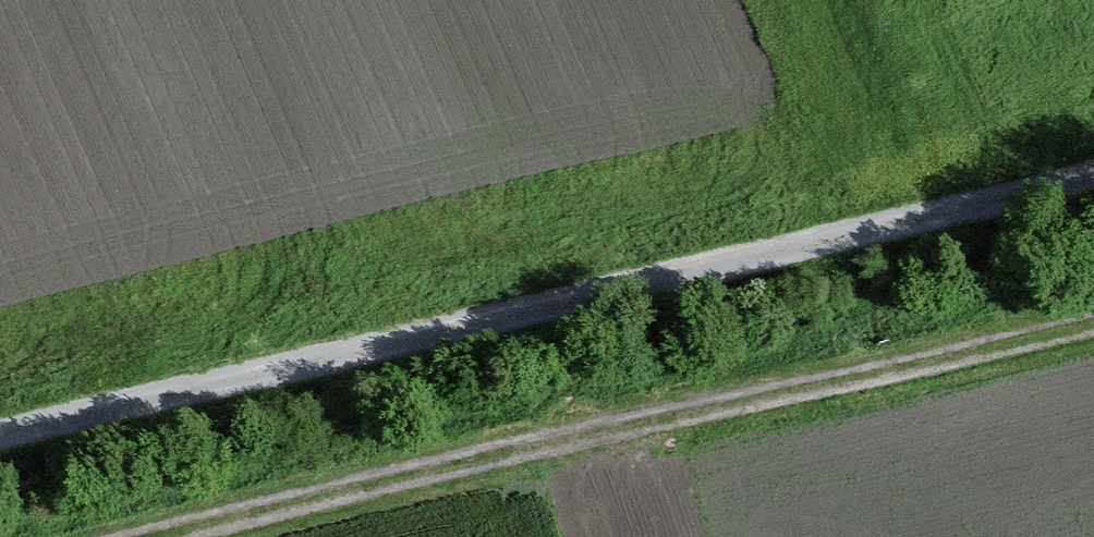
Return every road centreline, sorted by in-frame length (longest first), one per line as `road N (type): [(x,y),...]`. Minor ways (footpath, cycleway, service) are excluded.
road 1 (track): [(1093,176),(0,436)]
road 2 (track): [(218,536),(1093,327)]

